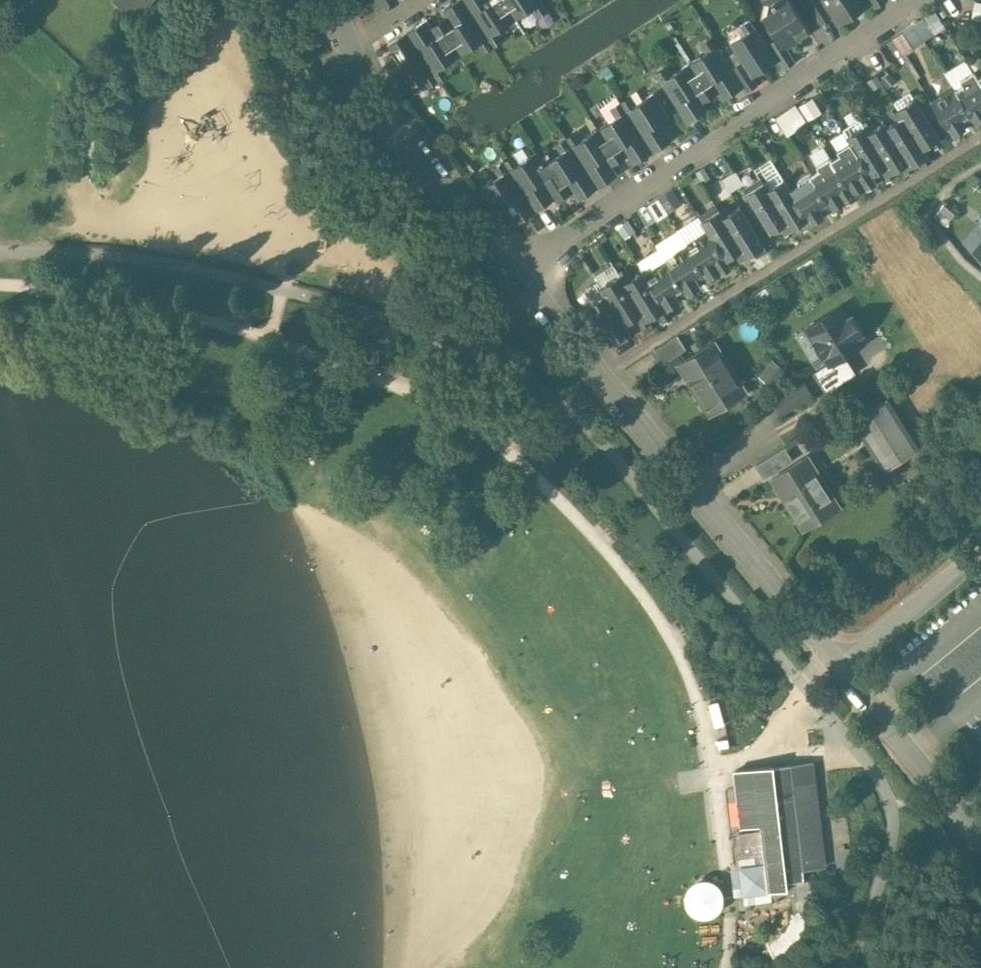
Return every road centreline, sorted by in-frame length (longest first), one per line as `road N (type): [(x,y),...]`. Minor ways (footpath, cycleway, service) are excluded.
road 1 (residential): [(516,273),(835,662)]
road 2 (residential): [(920,0),(516,273)]
road 3 (residential): [(349,46),(379,105),(516,273)]
road 4 (residential): [(835,662),(980,829)]
road 5 (residential): [(980,554),(835,662)]

